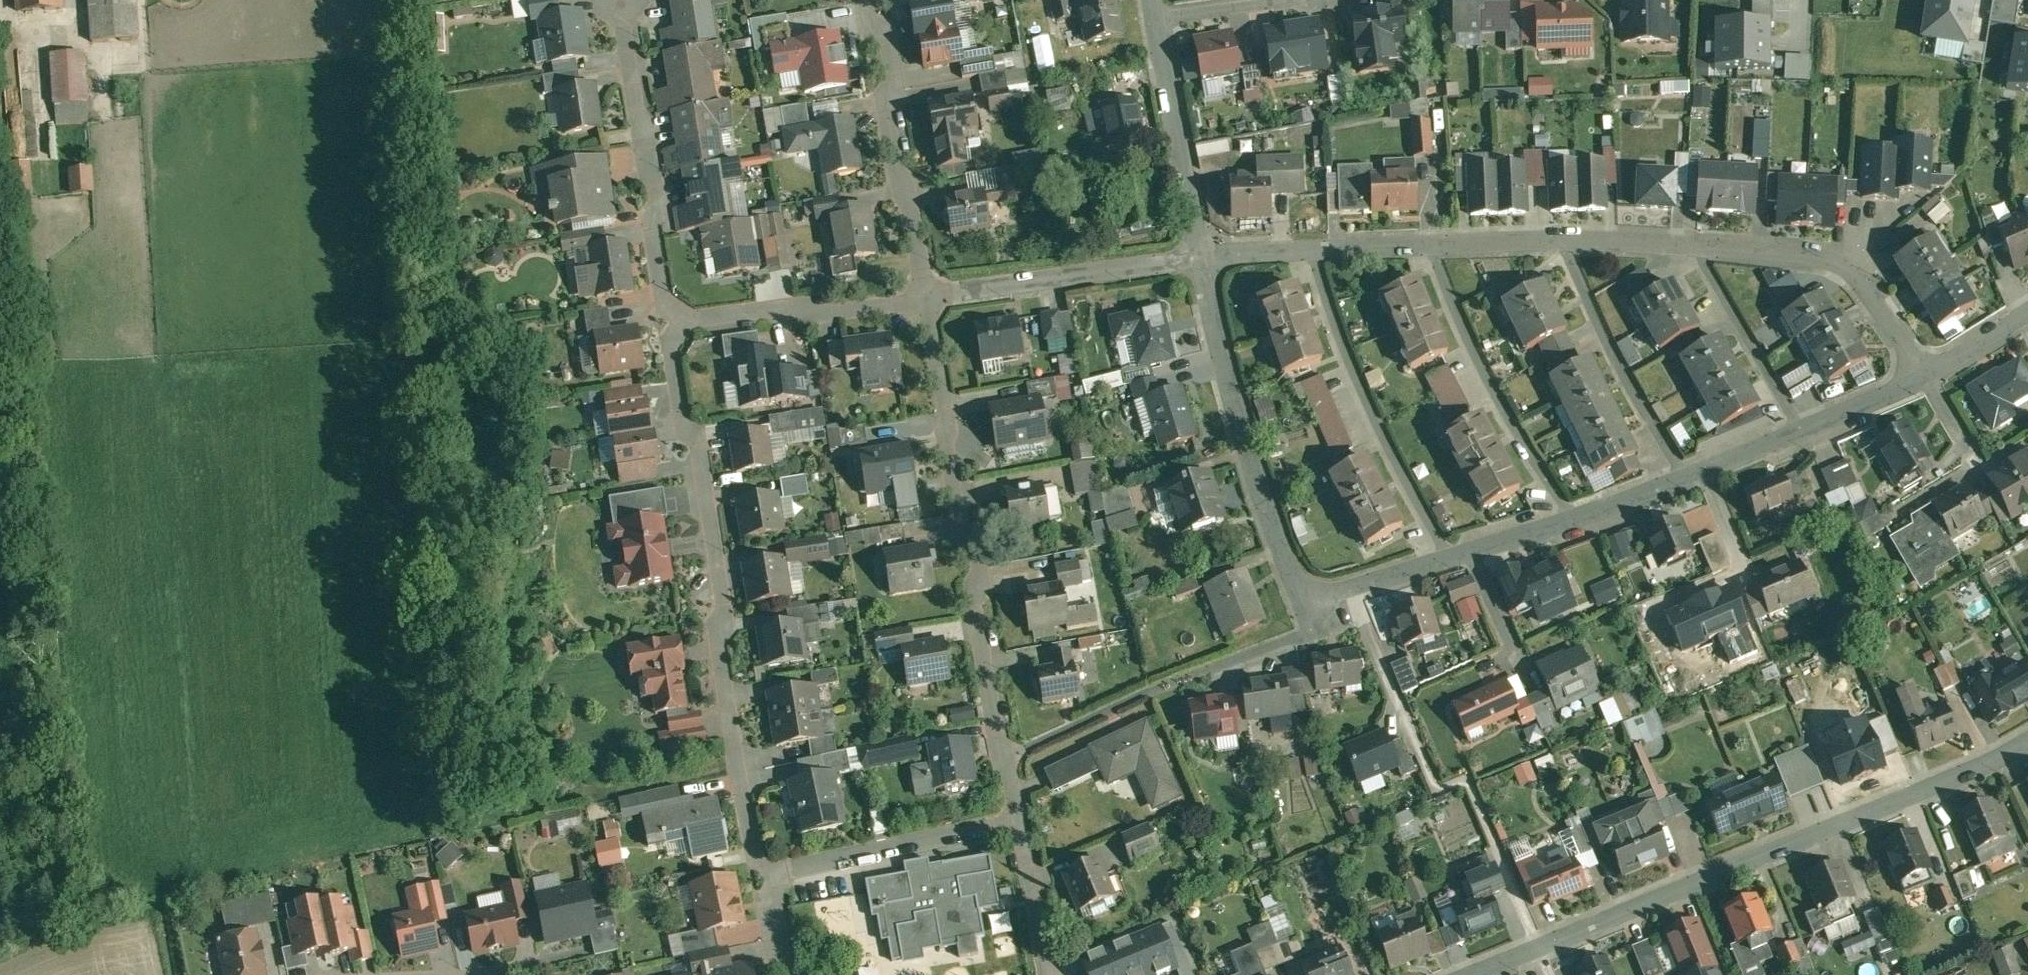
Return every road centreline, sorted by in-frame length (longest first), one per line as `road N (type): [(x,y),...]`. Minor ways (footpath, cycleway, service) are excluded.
road 1 (residential): [(2027,742),(1995,762),(1472,974)]
road 2 (residential): [(672,324),(765,871)]
road 3 (residential): [(1008,755),(928,291)]
road 4 (residential): [(1202,256),(1248,448),(1306,603)]
road 5 (residential): [(1008,755),(1149,689),(1310,627),(1306,603)]
road 6 (residential): [(1454,558),(1366,405),(1313,249)]
road 7 (residential): [(623,7),(672,324)]
road 8 (residential): [(1571,522),(1465,329),(1430,244)]
road 9 (residential): [(928,291),(874,0)]
road 10 (residential): [(1698,247),(1844,266),(1867,284),(1926,376)]
road 11 (residential): [(928,291),(1202,256)]
road 12 (residential): [(1687,479),(1603,331),(1565,239)]
road 13 (residential): [(765,871),(1019,821)]
road 14 (residential): [(672,324),(928,291)]
road 15 (residential): [(1156,15),(1202,256)]
road 16 (residential): [(1806,433),(1698,247)]
road 17 (residential): [(1042,974),(1019,821)]
road 18 (residential): [(1306,603),(1454,558)]
road 19 (residential): [(1430,244),(1565,239)]
road 20 (residential): [(1565,239),(1698,247)]
road 21 (residential): [(1806,433),(1926,376)]
road 22 (residential): [(1687,479),(1806,433)]
road 23 (residential): [(1571,522),(1687,479)]
road 24 (residential): [(1454,558),(1571,522)]
road 25 (residential): [(1926,376),(2027,311)]

